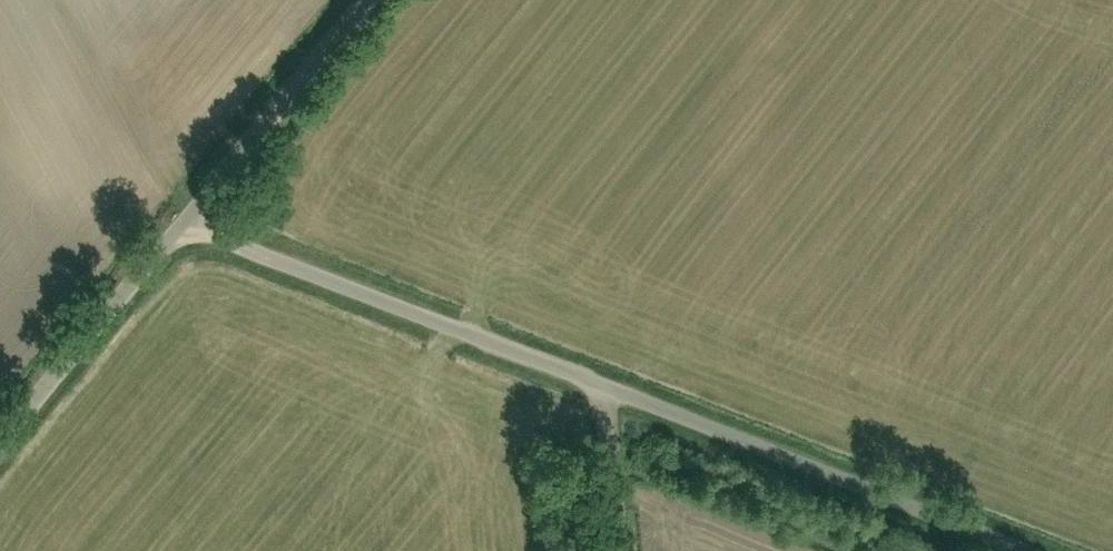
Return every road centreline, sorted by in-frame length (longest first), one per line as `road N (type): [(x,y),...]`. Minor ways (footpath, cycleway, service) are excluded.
road 1 (unclassified): [(1020,550),(252,250),(194,213)]
road 2 (unclassified): [(0,443),(194,213)]
road 3 (unclassified): [(194,213),(368,0)]
road 4 (track): [(603,386),(621,550)]

